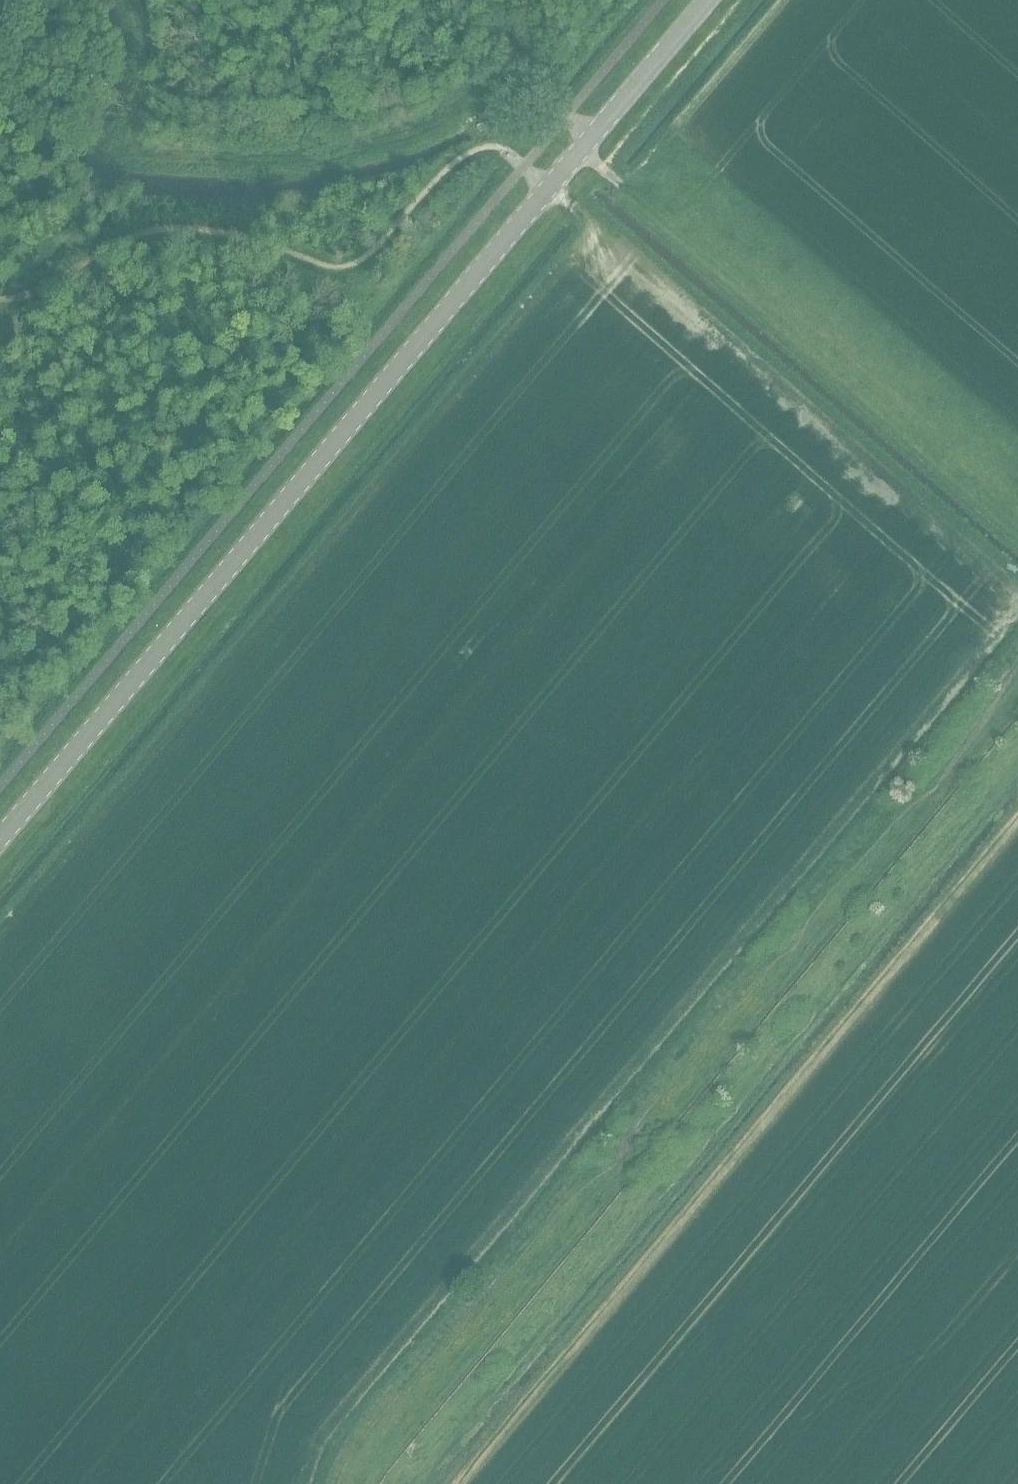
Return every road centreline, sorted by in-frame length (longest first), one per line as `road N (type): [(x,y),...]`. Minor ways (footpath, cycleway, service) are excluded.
road 1 (tertiary): [(0,835),(706,0)]
road 2 (track): [(415,1483),(1017,729)]

